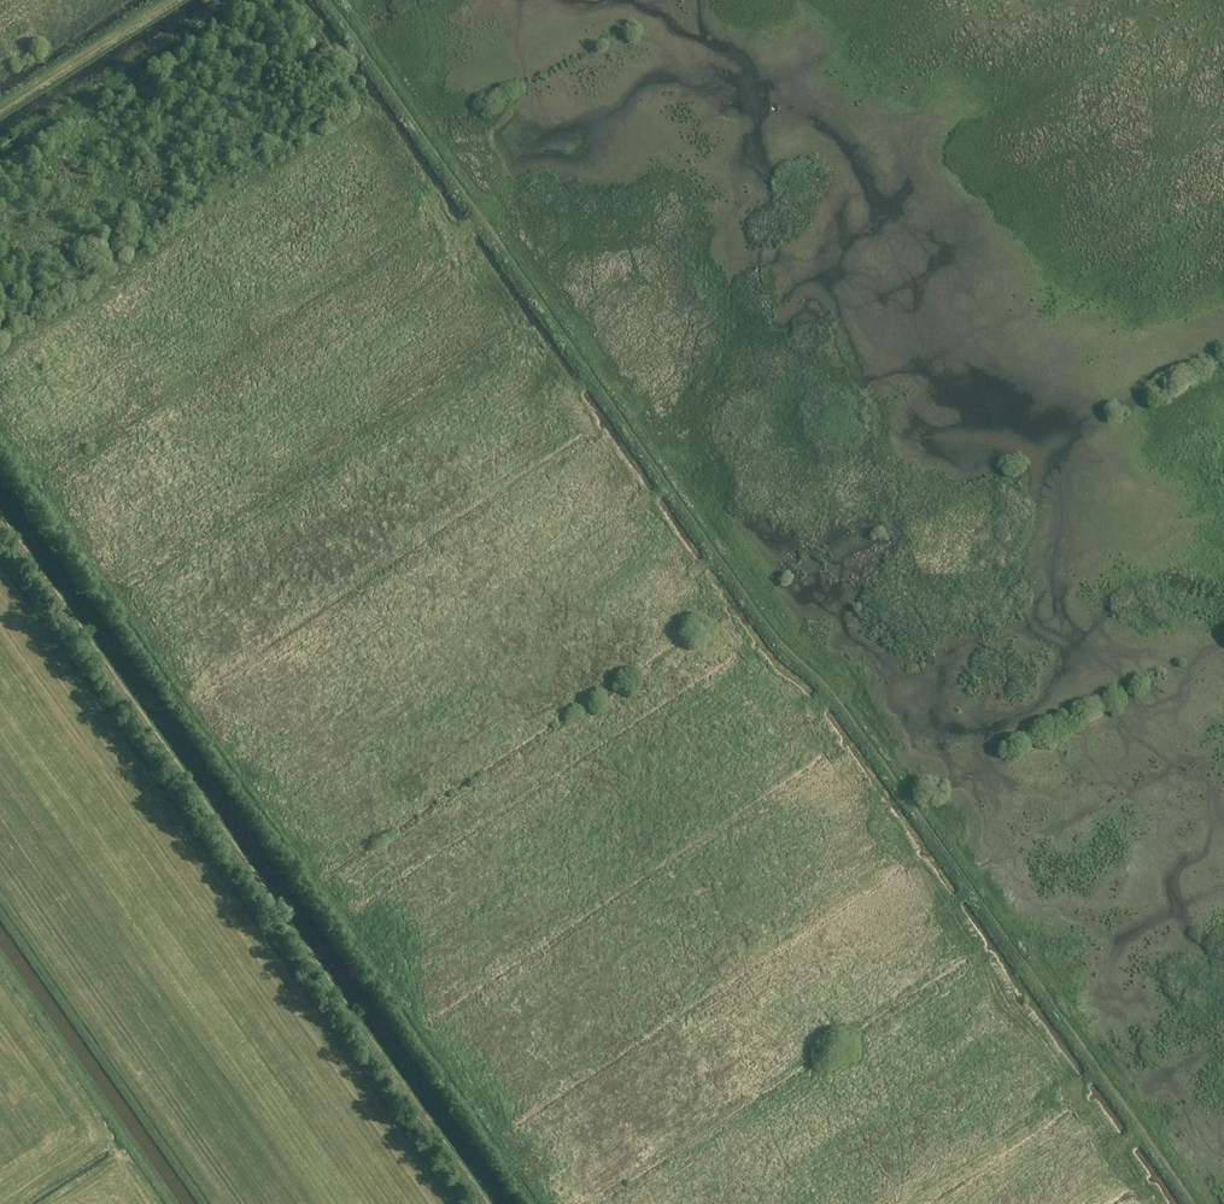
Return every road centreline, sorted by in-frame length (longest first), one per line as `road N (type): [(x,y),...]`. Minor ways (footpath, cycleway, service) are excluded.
road 1 (track): [(325,0),(757,616),(848,713),(1192,1203)]
road 2 (track): [(0,111),(171,0)]

